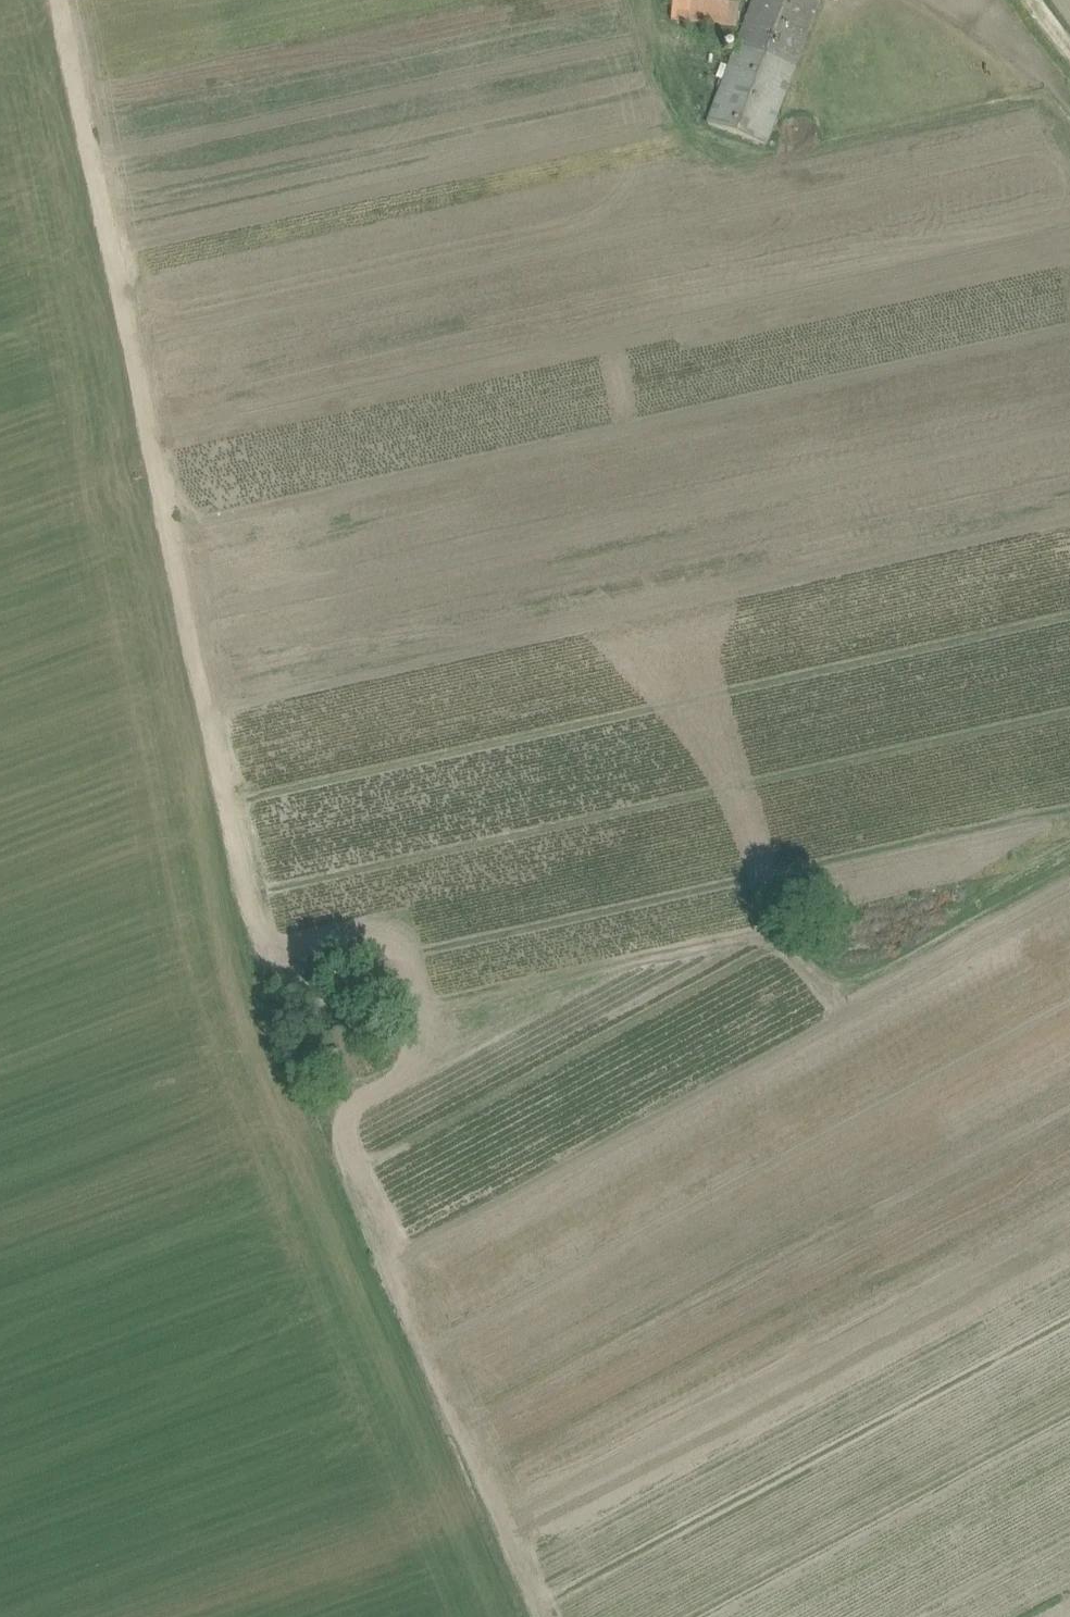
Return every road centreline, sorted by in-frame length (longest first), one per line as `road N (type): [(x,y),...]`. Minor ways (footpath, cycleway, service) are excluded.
road 1 (track): [(61,0),(233,831),(286,1021),(530,1616)]

